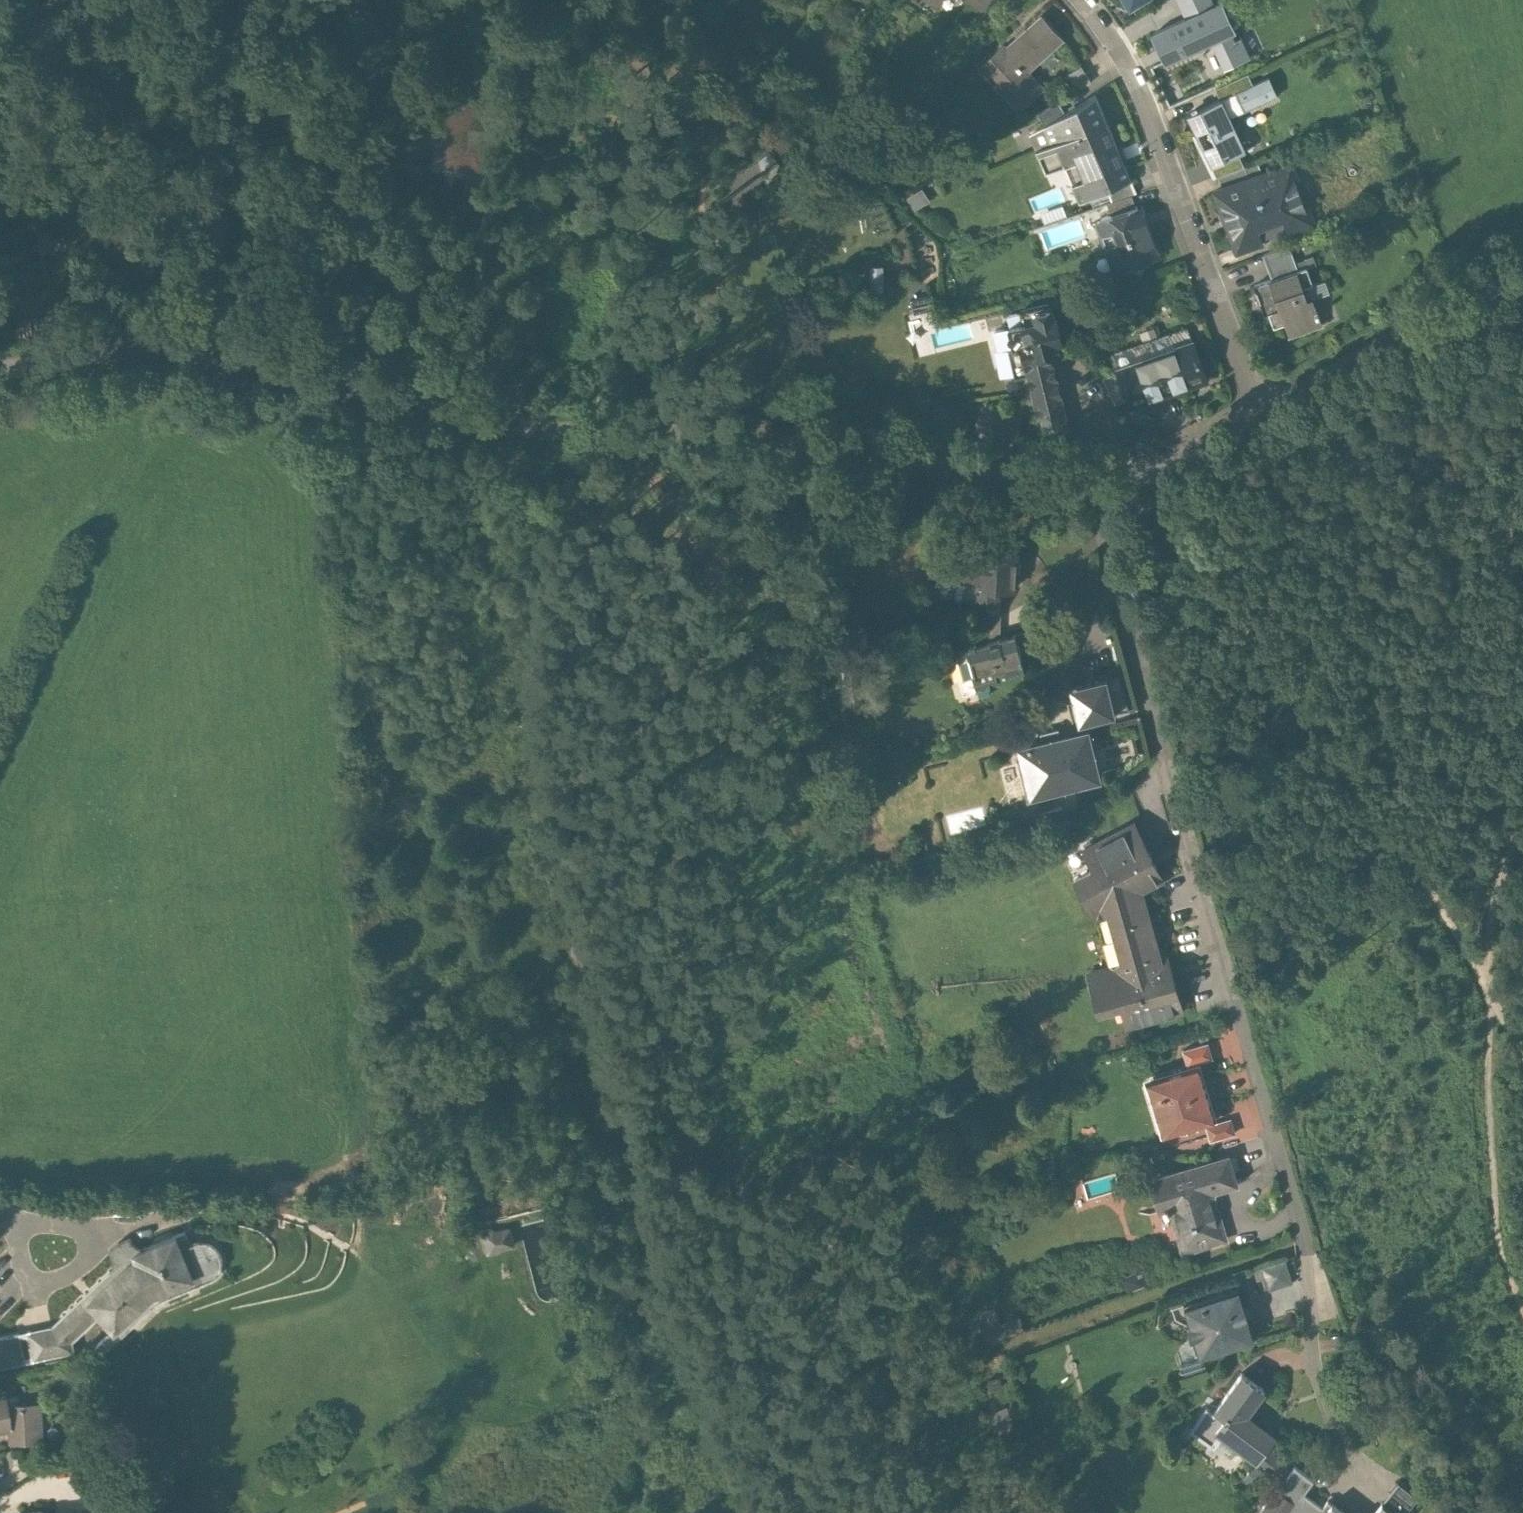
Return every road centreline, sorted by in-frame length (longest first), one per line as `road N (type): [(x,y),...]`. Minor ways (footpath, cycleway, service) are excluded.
road 1 (residential): [(1099,496),(949,475),(744,433),(601,441),(195,352),(120,349),(0,367)]
road 2 (residential): [(1292,1213),(1099,496)]
road 3 (track): [(1099,496),(1151,522),(1229,611),(1408,856),(1522,1059)]
road 4 (residential): [(1080,0),(1116,45),(1145,103),(1251,401),(1251,414),(1230,432),(1099,496)]
road 5 (track): [(1522,328),(1512,369),(1507,570),(1478,714),(1460,767),(1408,856)]
road 6 (track): [(1522,274),(1251,414)]

